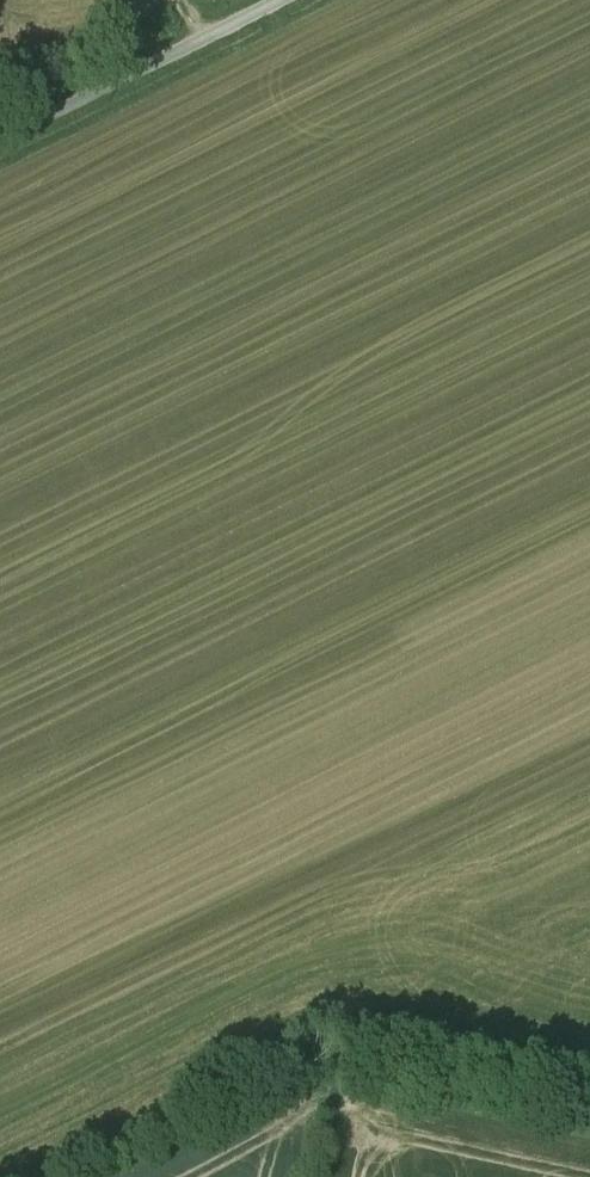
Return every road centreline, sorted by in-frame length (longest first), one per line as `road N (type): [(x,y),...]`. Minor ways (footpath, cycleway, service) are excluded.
road 1 (unclassified): [(274,0),(0,137)]

